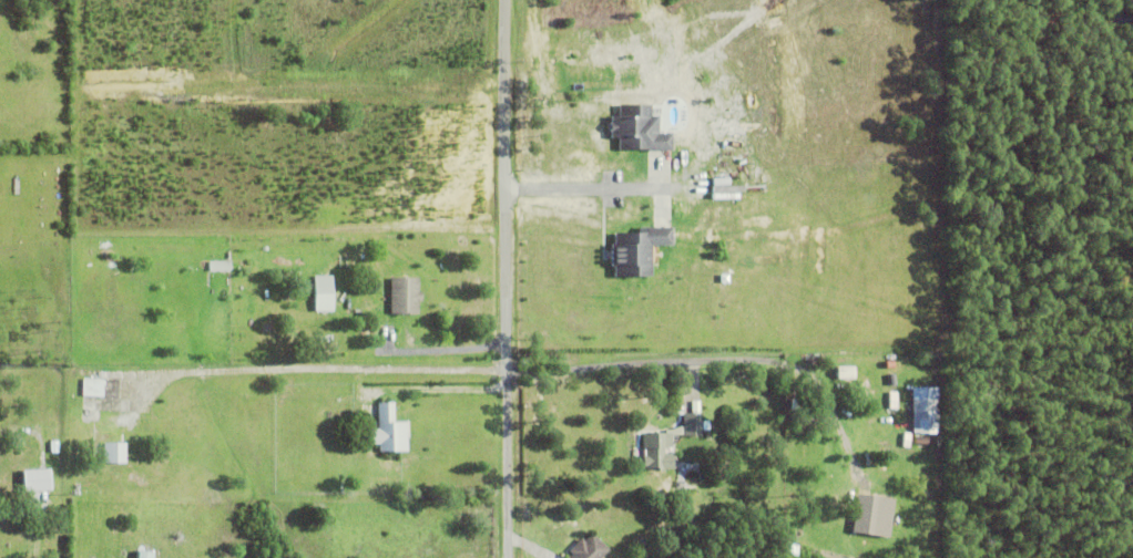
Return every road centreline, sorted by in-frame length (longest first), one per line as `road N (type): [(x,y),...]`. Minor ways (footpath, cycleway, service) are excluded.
road 1 (residential): [(505,557),(504,0)]

